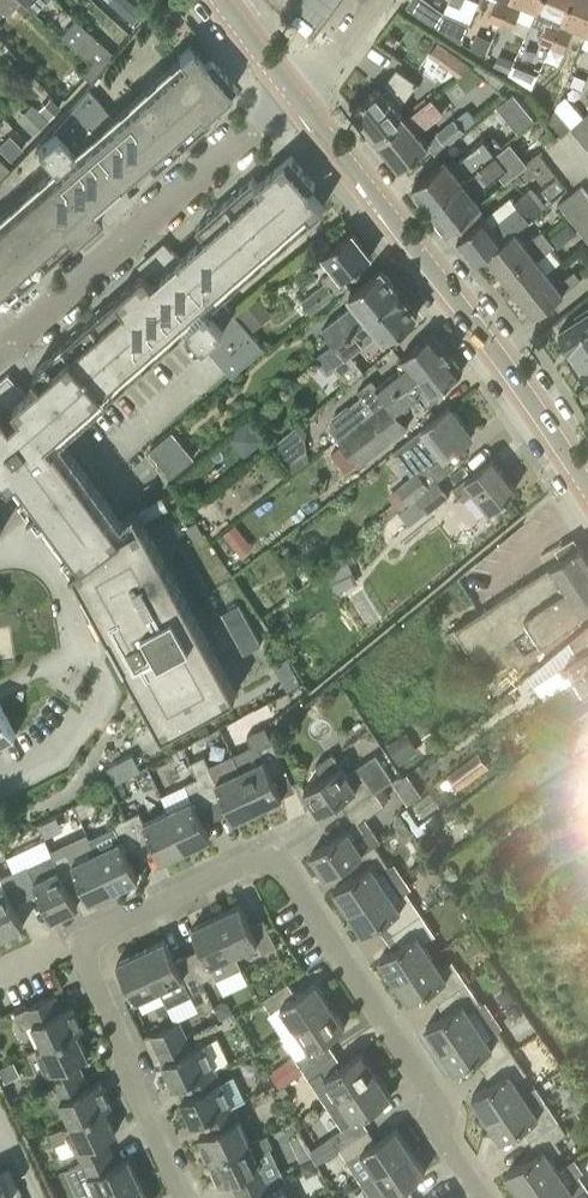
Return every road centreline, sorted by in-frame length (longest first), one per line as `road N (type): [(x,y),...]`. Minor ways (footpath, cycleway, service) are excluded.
road 1 (tertiary): [(587,488),(499,358),(293,93)]
road 2 (residential): [(482,1197),(445,1141),(442,1105),(270,853)]
road 3 (residential): [(293,93),(0,349)]
road 4 (residential): [(185,1197),(77,944)]
road 5 (residential): [(77,944),(270,853)]
road 6 (residential): [(293,93),(369,0)]

